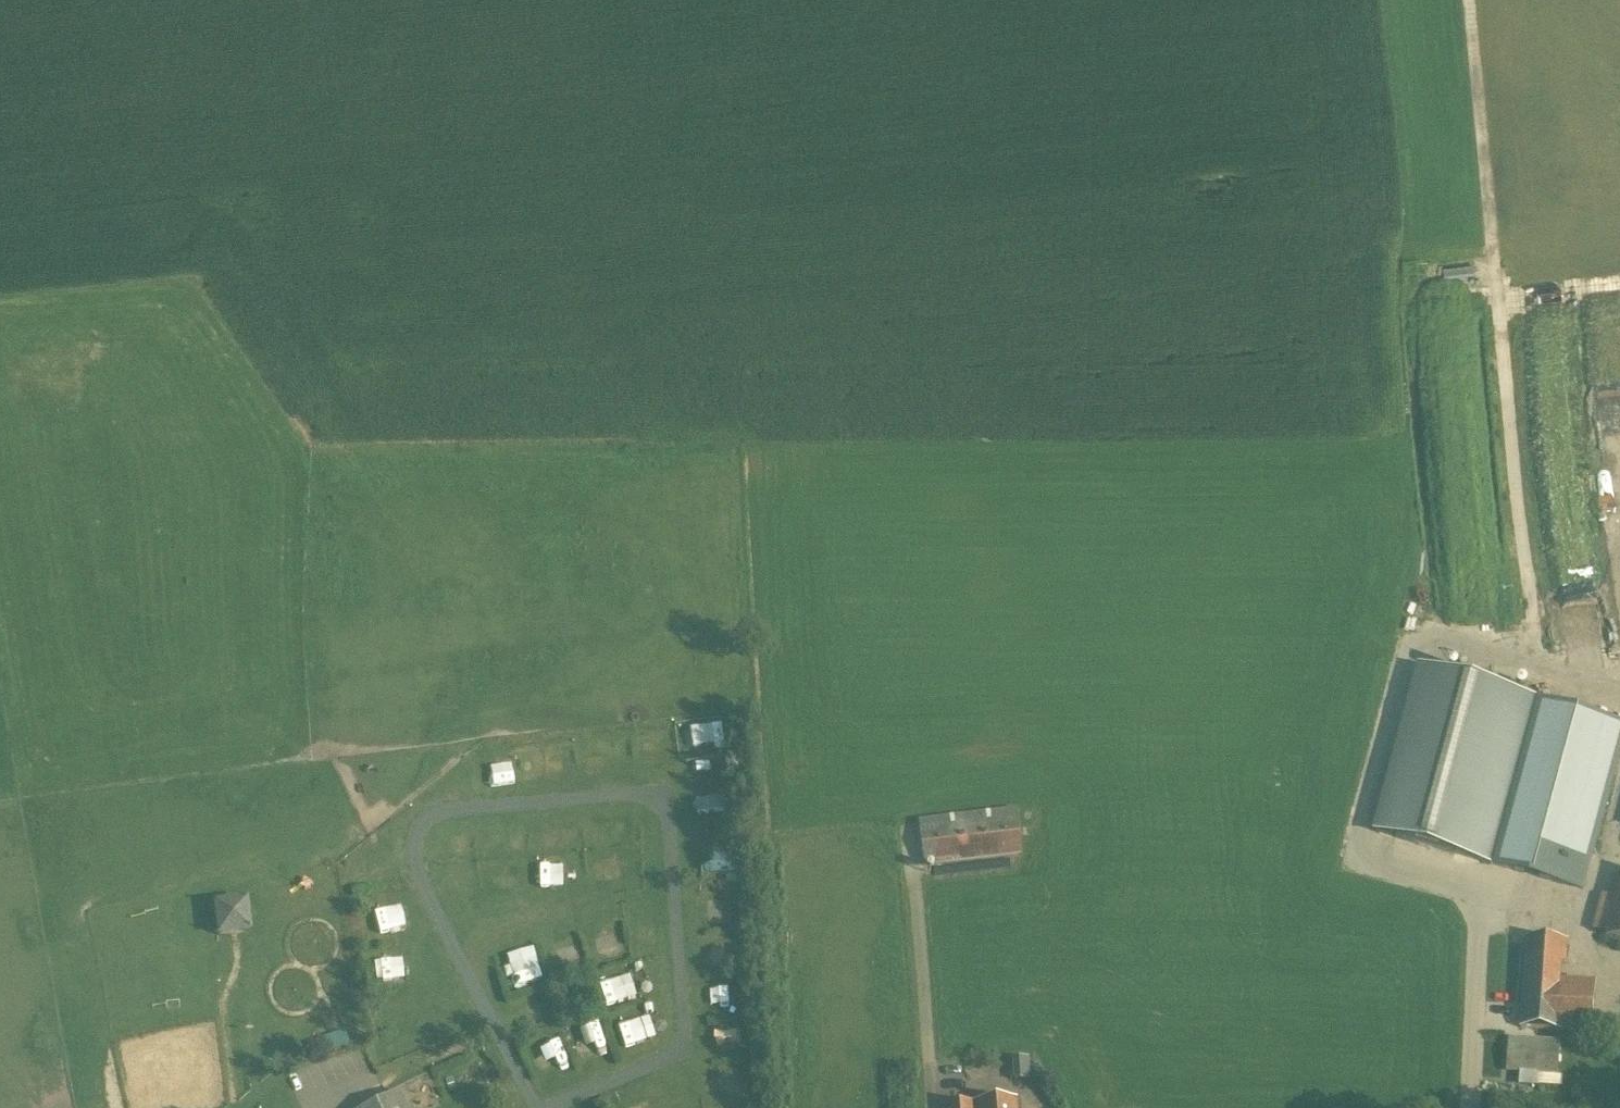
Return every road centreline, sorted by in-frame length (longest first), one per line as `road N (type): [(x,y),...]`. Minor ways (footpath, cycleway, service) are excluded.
road 1 (track): [(1469,0),(1541,675)]

